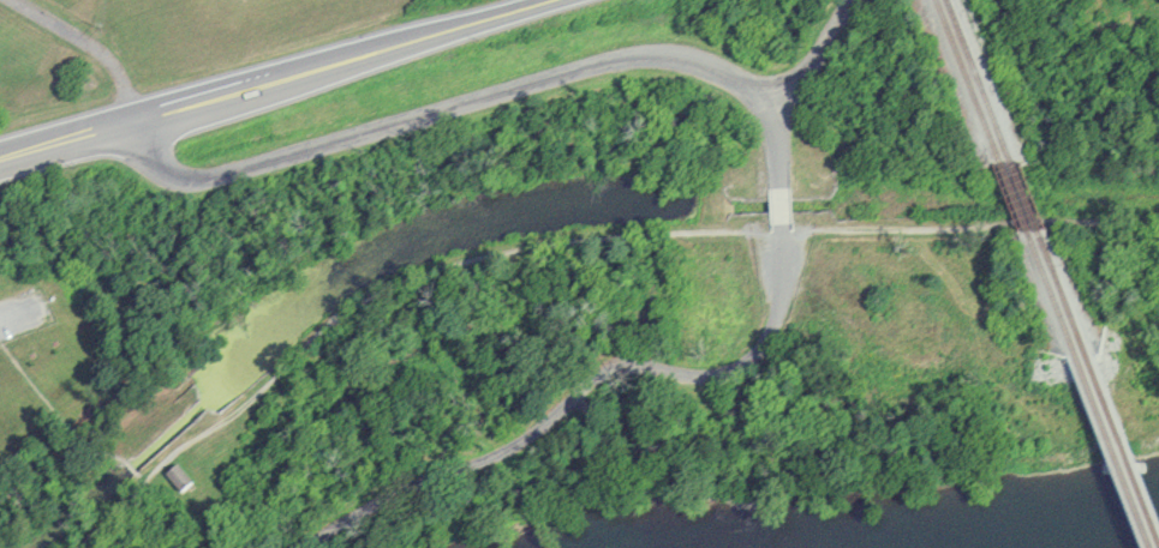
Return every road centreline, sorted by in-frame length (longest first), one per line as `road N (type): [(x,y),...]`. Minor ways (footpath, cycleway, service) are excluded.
road 1 (residential): [(131,126),(169,174),(216,177),(616,59),(665,54),(734,74),(767,104),(779,141),(781,198)]
road 2 (residential): [(782,213),(779,315),(742,365),(699,377),(623,366),(518,444),(395,493),(305,547)]
road 3 (residential): [(556,0),(0,162)]

